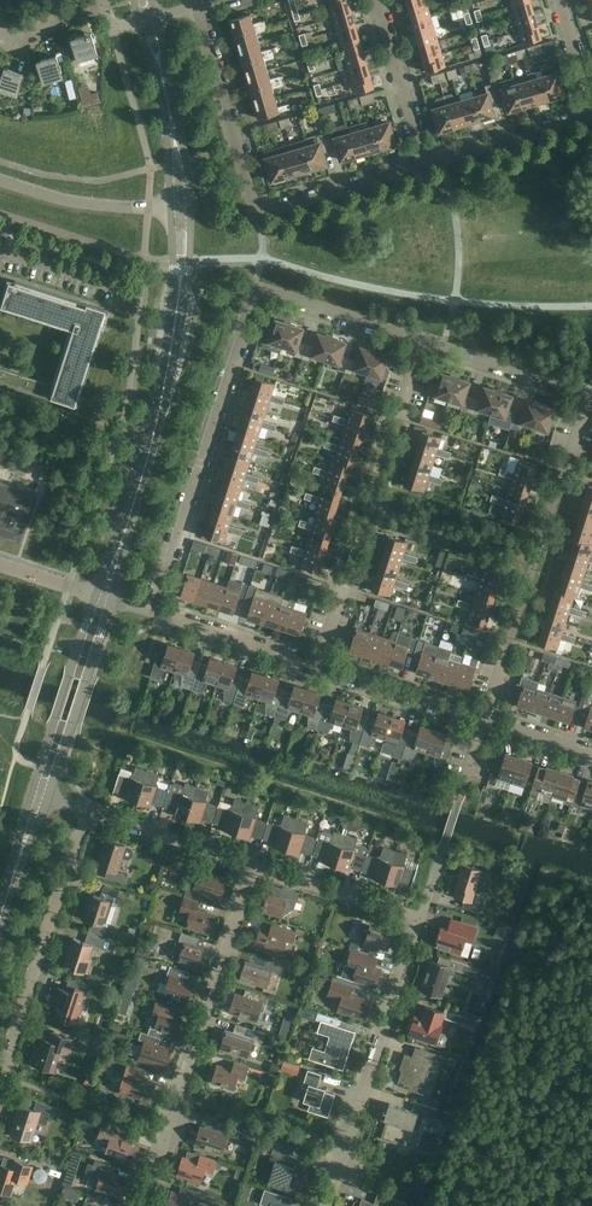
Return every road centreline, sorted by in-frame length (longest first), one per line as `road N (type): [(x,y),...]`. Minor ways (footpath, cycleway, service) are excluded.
road 1 (residential): [(154,615),(258,291),(419,344)]
road 2 (residential): [(428,167),(258,216),(197,8)]
road 3 (residential): [(145,1205),(254,868)]
road 4 (tertiary): [(131,519),(168,372),(184,205)]
road 5 (residential): [(328,1205),(421,918)]
road 6 (residential): [(0,1082),(85,816)]
road 7 (tertiary): [(49,805),(114,603)]
road 8 (tertiary): [(97,598),(29,799)]
road 9 (residential): [(184,205),(102,206),(0,181)]
road 10 (tertiary): [(184,205),(150,22)]
road 11 (residential): [(419,344),(590,398)]
road 12 (residential): [(486,723),(316,669)]
road 13 (residential): [(254,868),(85,816)]
road 14 (residential): [(421,918),(254,868)]
road 15 (residential): [(428,167),(378,0)]
road 16 (residential): [(316,669),(154,615)]
road 17 (residential): [(591,118),(428,167)]

